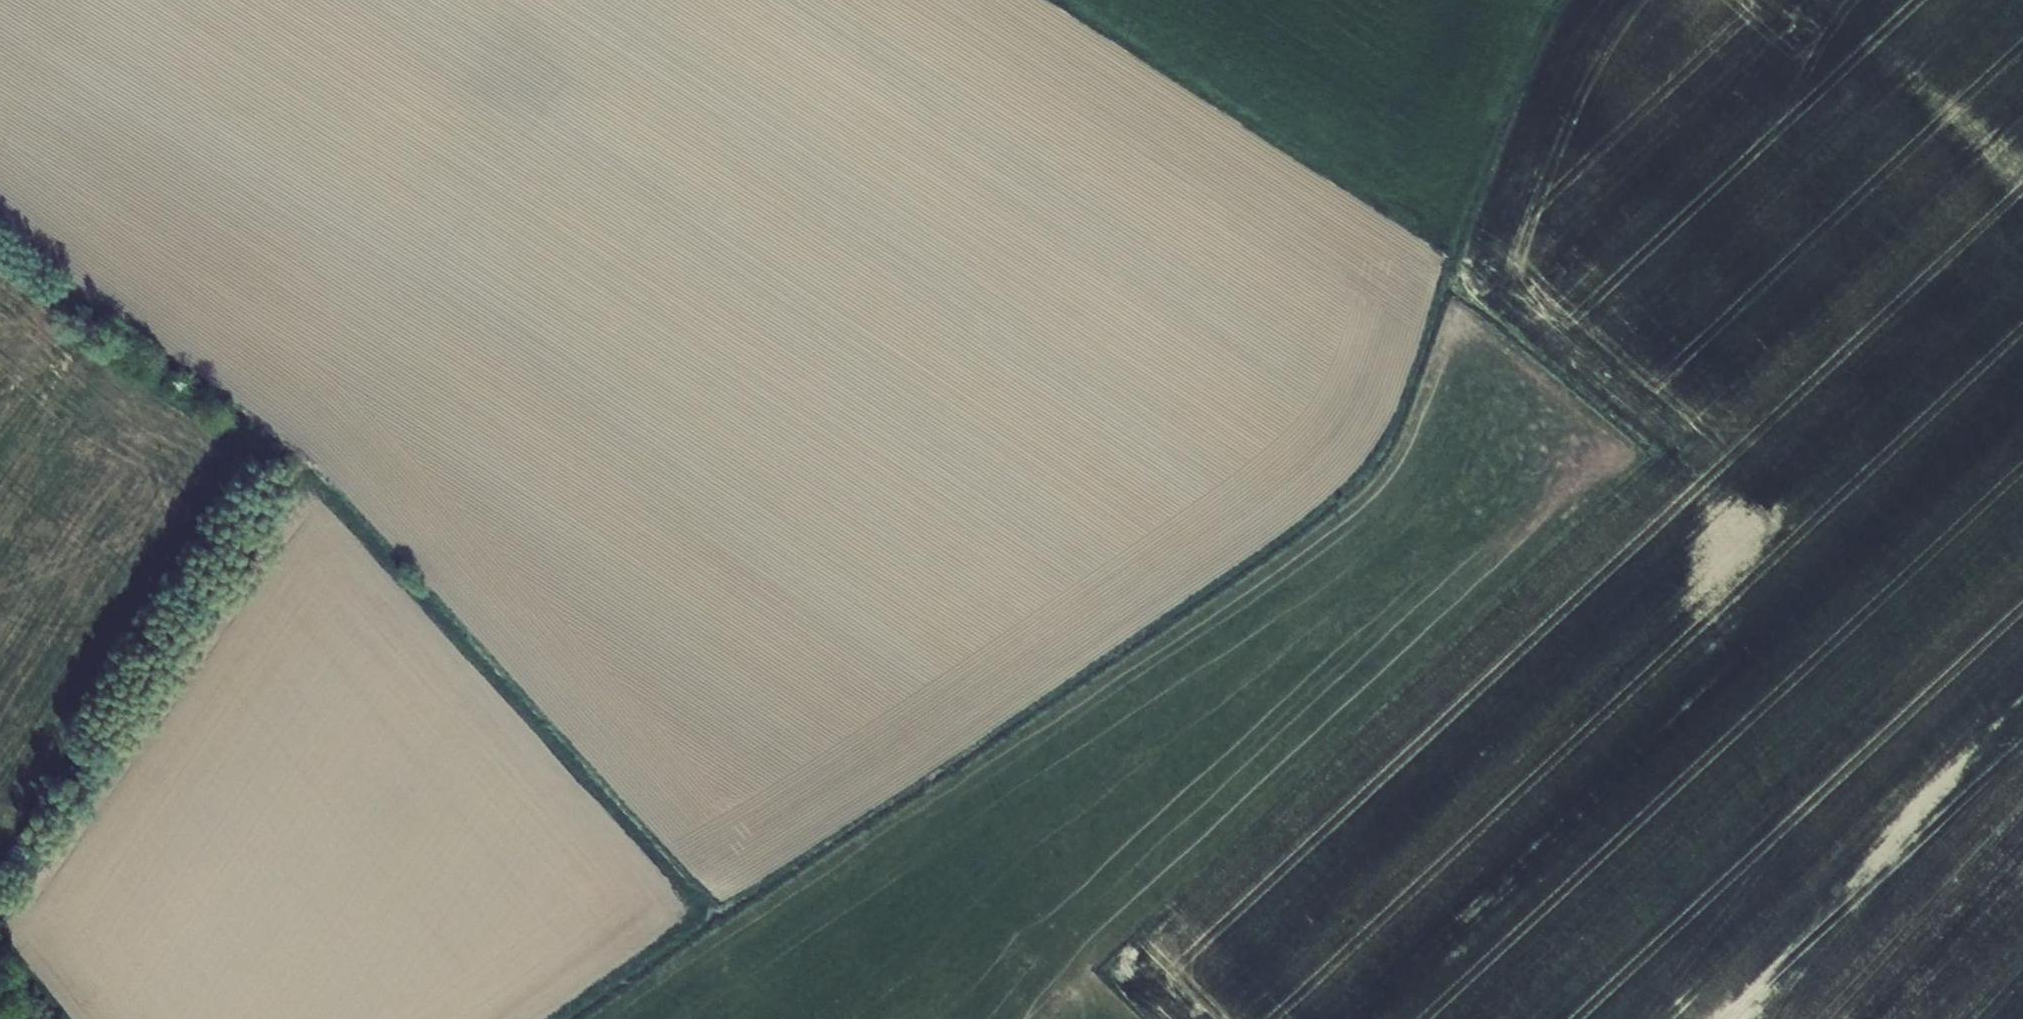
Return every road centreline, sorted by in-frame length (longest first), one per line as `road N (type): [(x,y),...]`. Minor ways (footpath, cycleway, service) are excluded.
road 1 (track): [(294,446),(0,905)]

